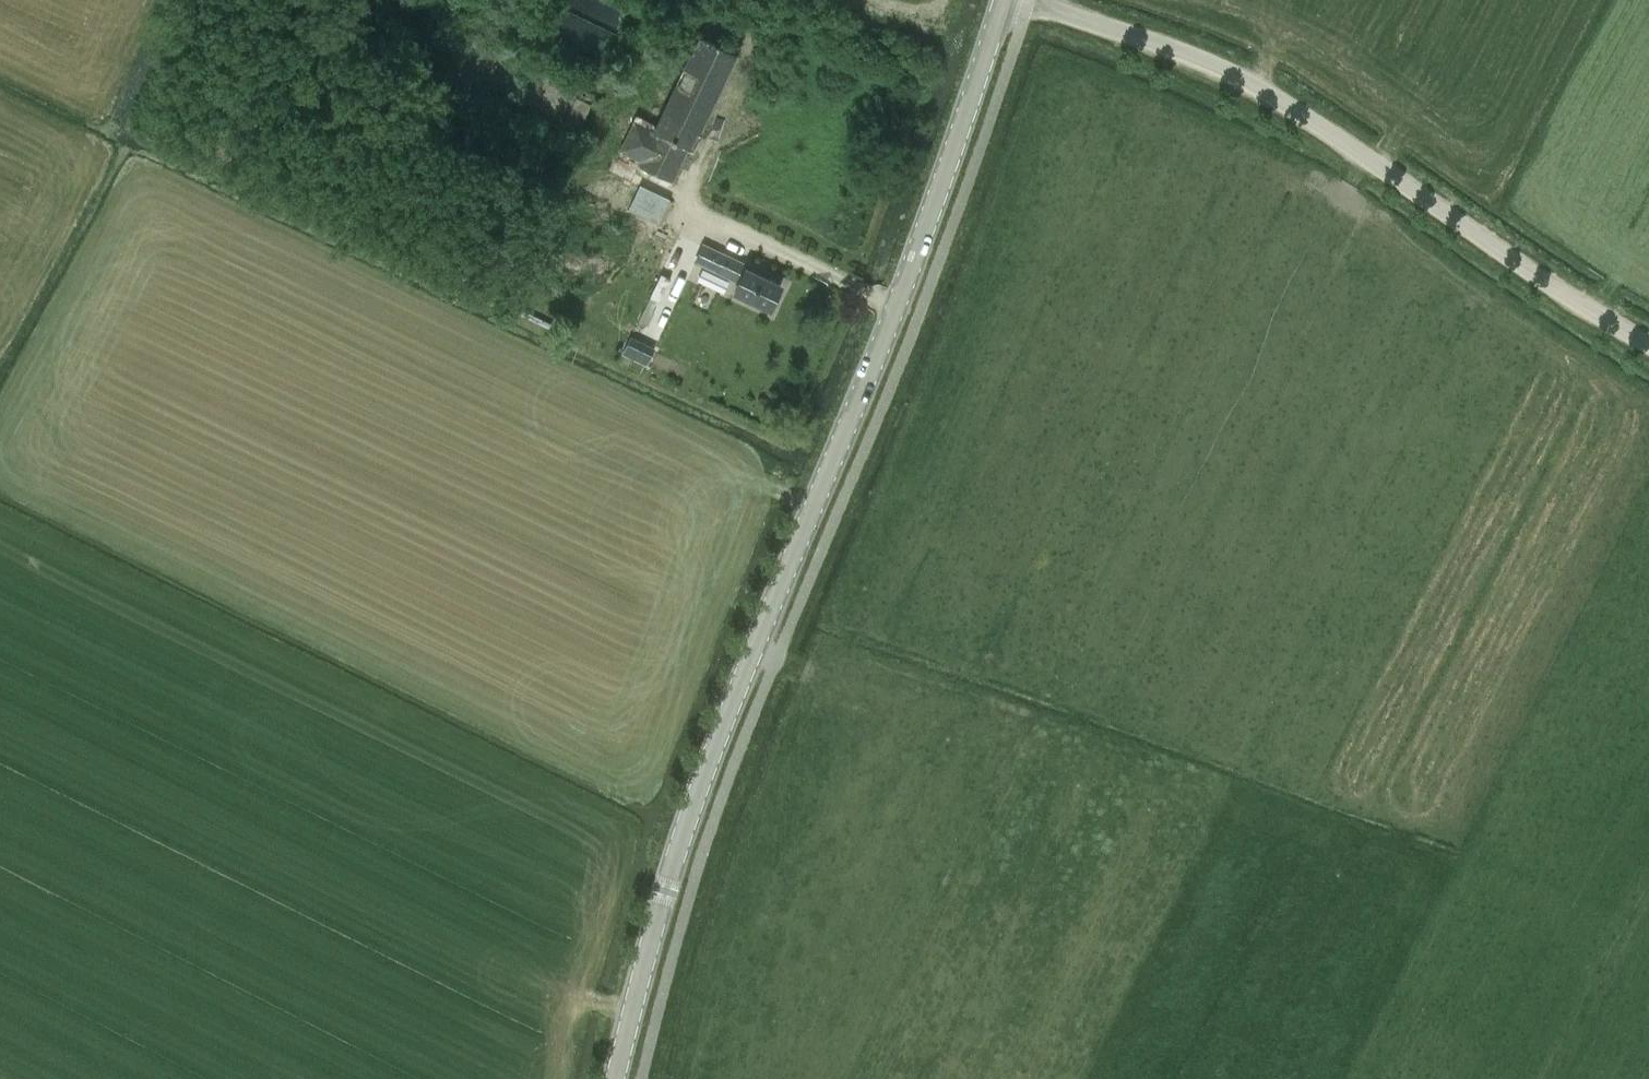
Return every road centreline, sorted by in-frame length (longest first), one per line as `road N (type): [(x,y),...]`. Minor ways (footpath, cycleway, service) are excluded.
road 1 (tertiary): [(617,1078),(702,788),(945,182),(1005,0)]
road 2 (unclassified): [(1648,342),(1330,133),(1219,70),(1024,0)]

